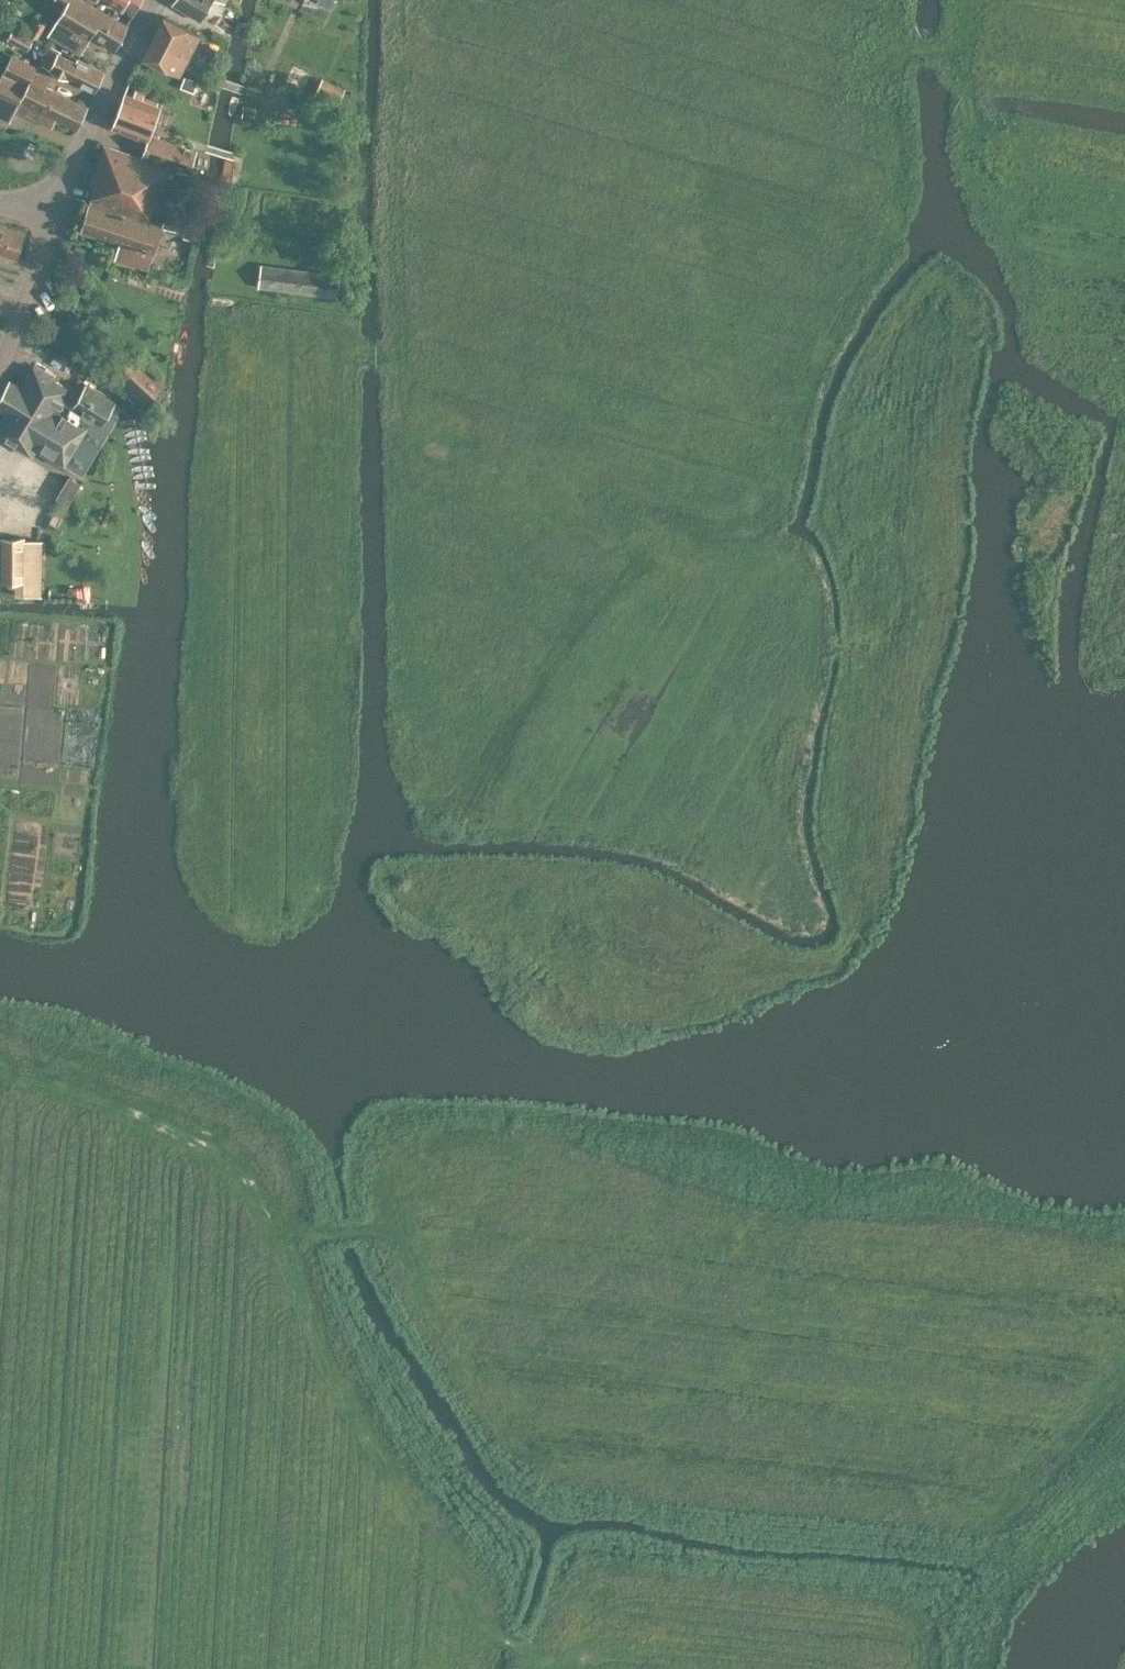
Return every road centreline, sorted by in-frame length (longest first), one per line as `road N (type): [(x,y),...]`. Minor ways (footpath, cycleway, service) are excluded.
road 1 (residential): [(52,217),(157,0)]
road 2 (residential): [(0,369),(52,217)]

